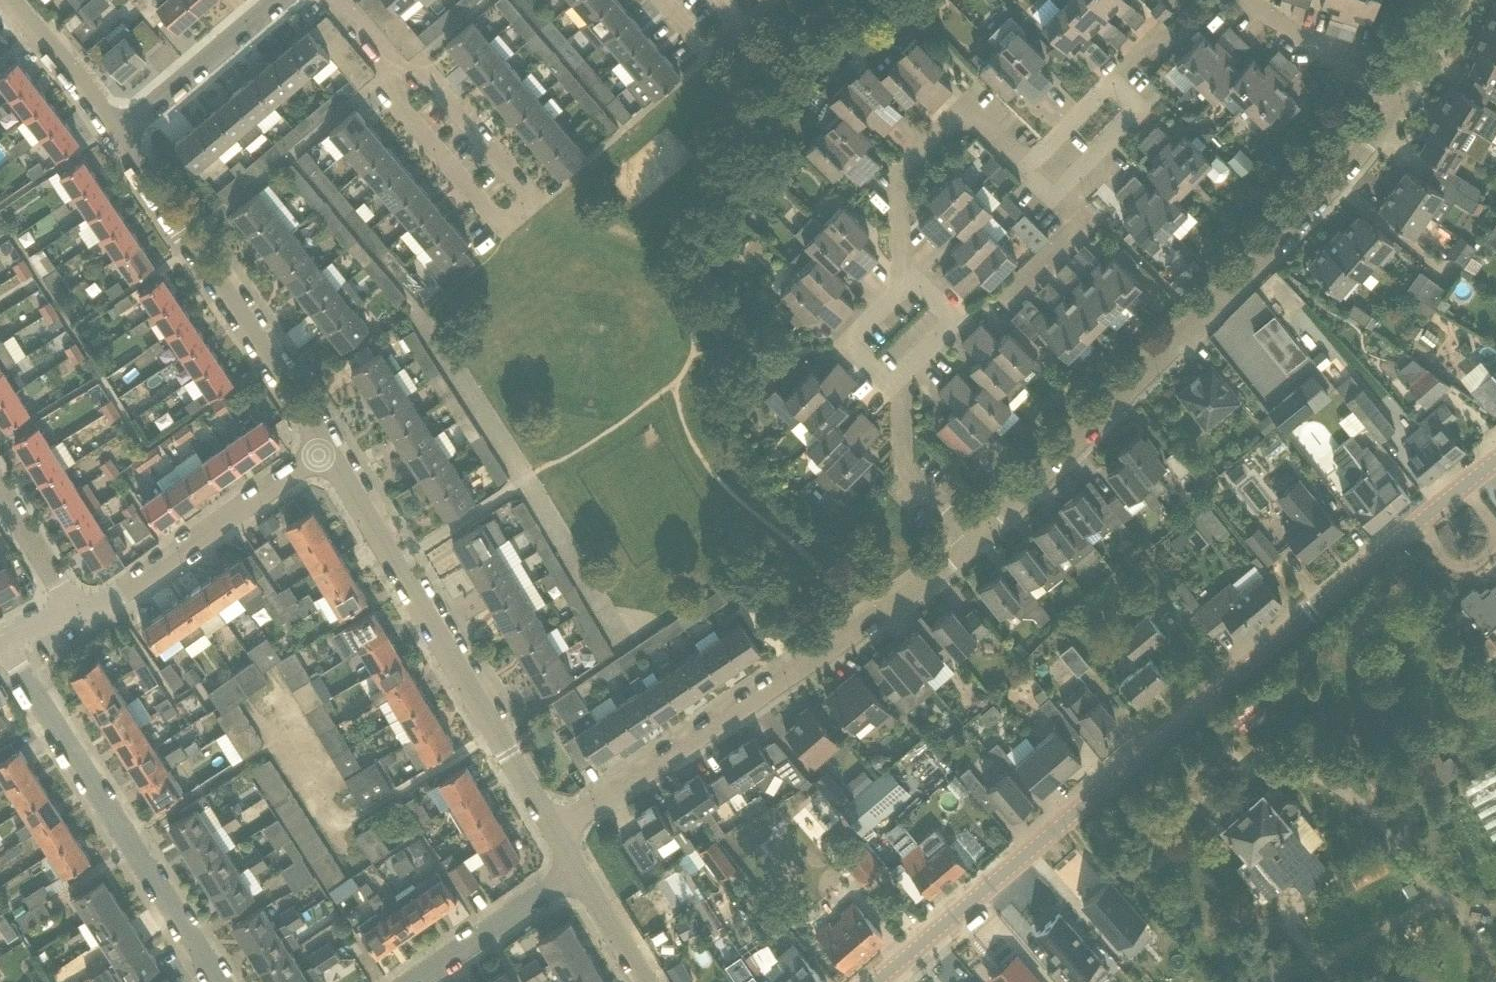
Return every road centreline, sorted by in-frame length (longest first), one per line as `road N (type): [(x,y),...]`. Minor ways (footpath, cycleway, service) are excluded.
road 1 (residential): [(875,981),(1495,463)]
road 2 (residential): [(974,539),(1329,193),(1395,109)]
road 3 (residential): [(557,833),(974,539)]
road 4 (residential): [(557,833),(324,450)]
road 5 (residential): [(401,75),(416,62),(539,205),(506,232),(384,90)]
road 6 (residential): [(222,981),(0,642)]
road 7 (residential): [(324,450),(119,132)]
road 8 (residential): [(69,602),(107,604),(324,450)]
road 9 (residential): [(912,278),(902,267),(900,174),(965,108),(1026,169)]
road 10 (residential): [(1026,169),(1155,38),(1171,46),(1216,0)]
road 11 (residential): [(119,132),(277,0)]
road 12 (residential): [(578,869),(413,981)]
road 13 (residential): [(1005,301),(1081,223),(1026,169)]
road 14 (residential): [(974,539),(905,467),(903,409),(892,385)]
road 15 (residential): [(1255,0),(1395,109)]
road 16 (residential): [(119,132),(10,0)]
road 17 (residential): [(892,385),(955,320),(912,278)]
road 18 (residential): [(892,385),(849,343),(912,278)]
road 19 (residential): [(69,602),(0,490)]
road 20 (residential): [(646,981),(578,869)]
road 21 (residential): [(1395,109),(1455,0)]

